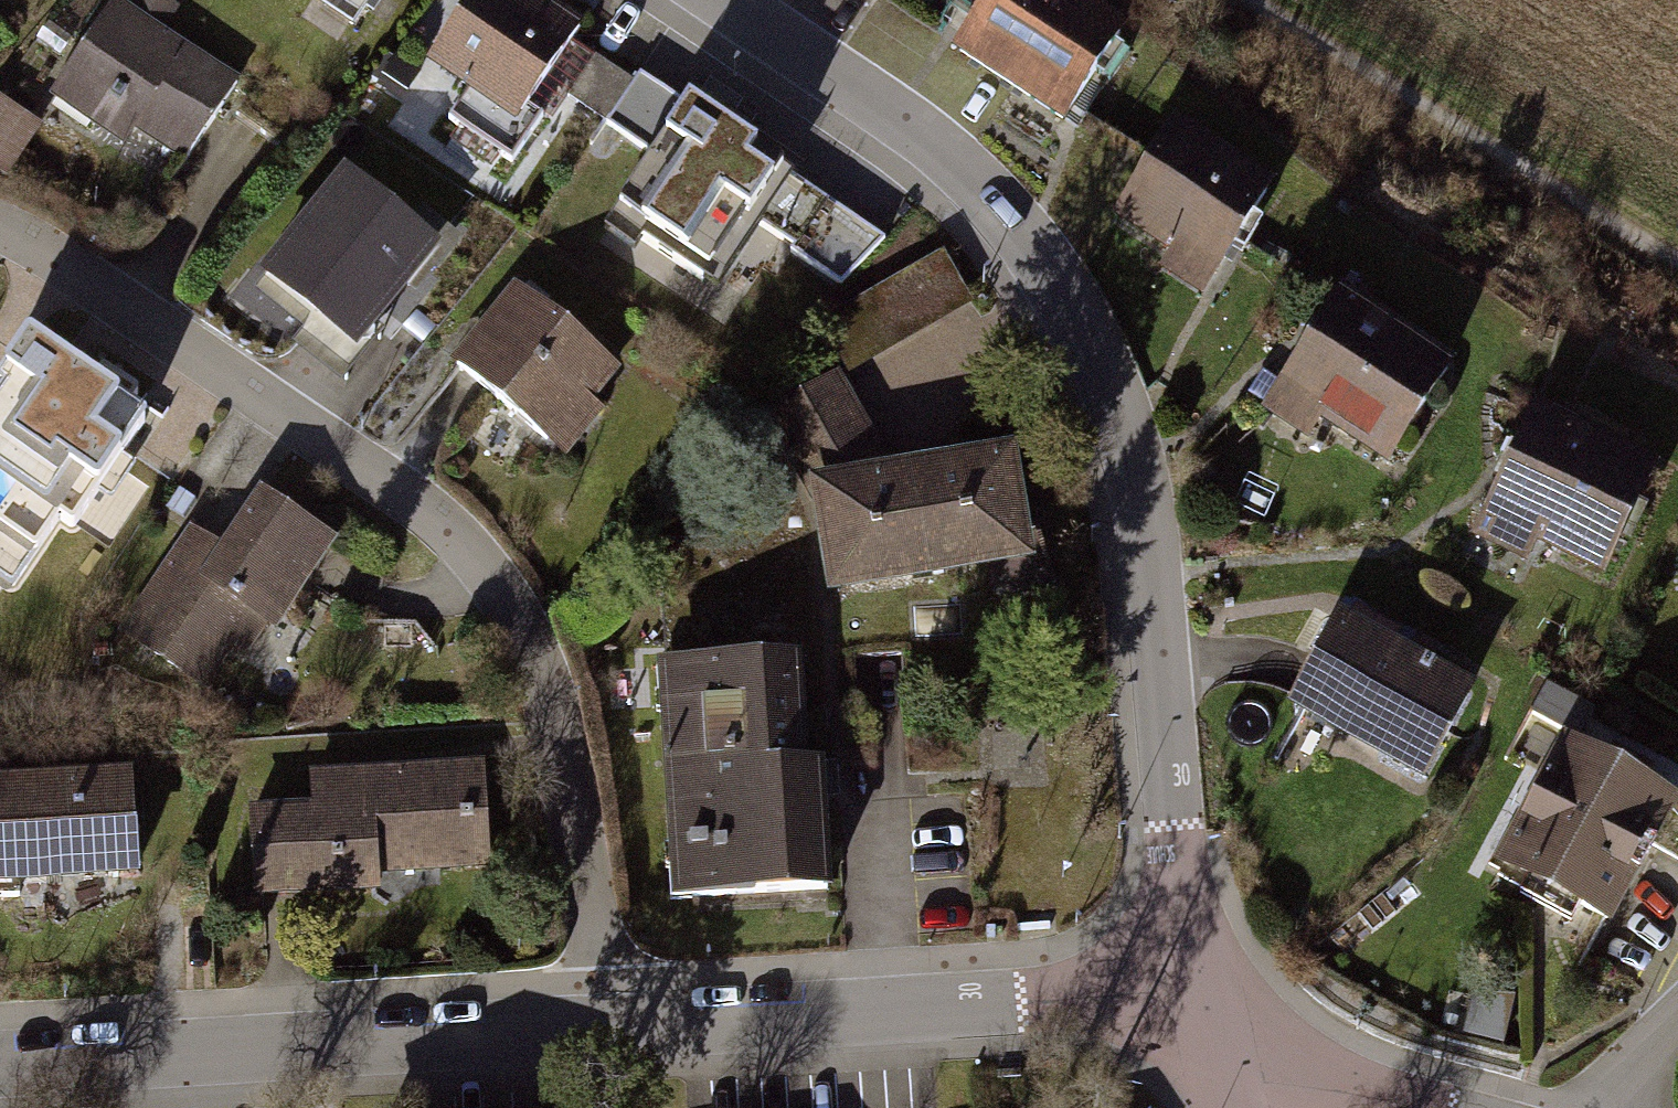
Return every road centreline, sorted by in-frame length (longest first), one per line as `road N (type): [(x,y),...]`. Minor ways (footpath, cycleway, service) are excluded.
road 1 (residential): [(713,0),(959,168),(1015,225),(1065,295),(1119,406),(1149,537),(1172,820),(1210,1027)]
road 2 (residential): [(0,232),(129,302),(394,489),(468,548),(525,623),(558,694),(583,806),(604,1034)]
road 3 (residential): [(1210,1027),(1044,1005),(604,1034)]
road 4 (residential): [(604,1034),(0,1065)]
road 5 (track): [(1677,258),(1249,0)]
road 6 (residential): [(1411,1107),(1210,1027)]

